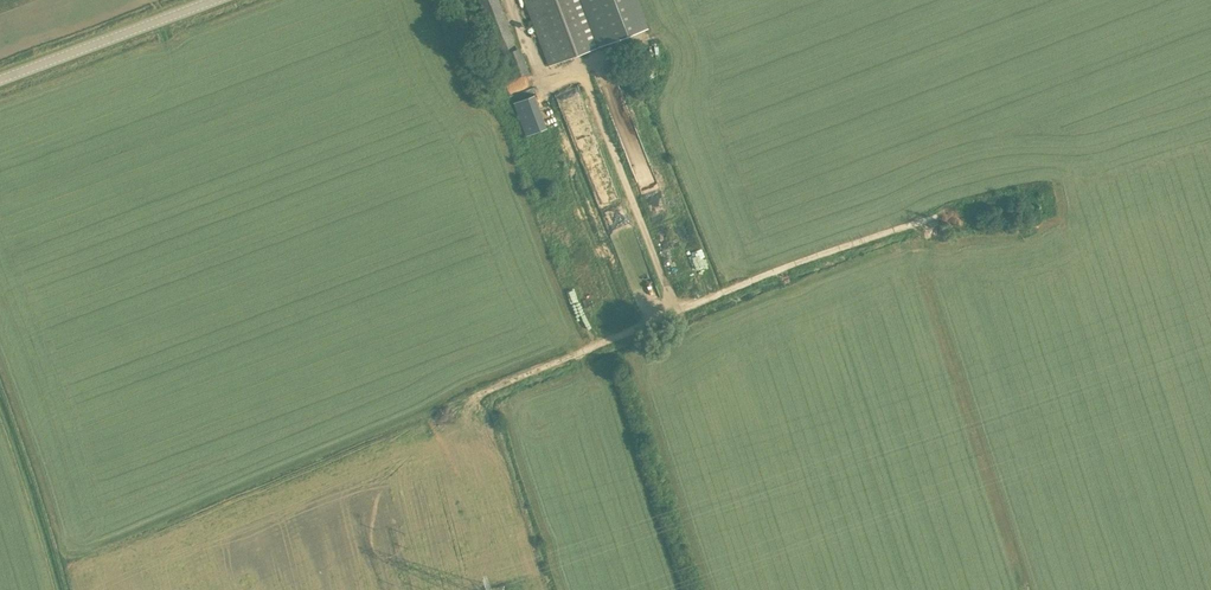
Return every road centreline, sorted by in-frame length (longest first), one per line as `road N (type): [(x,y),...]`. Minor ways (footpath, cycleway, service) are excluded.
road 1 (unclassified): [(0,80),(217,0)]

